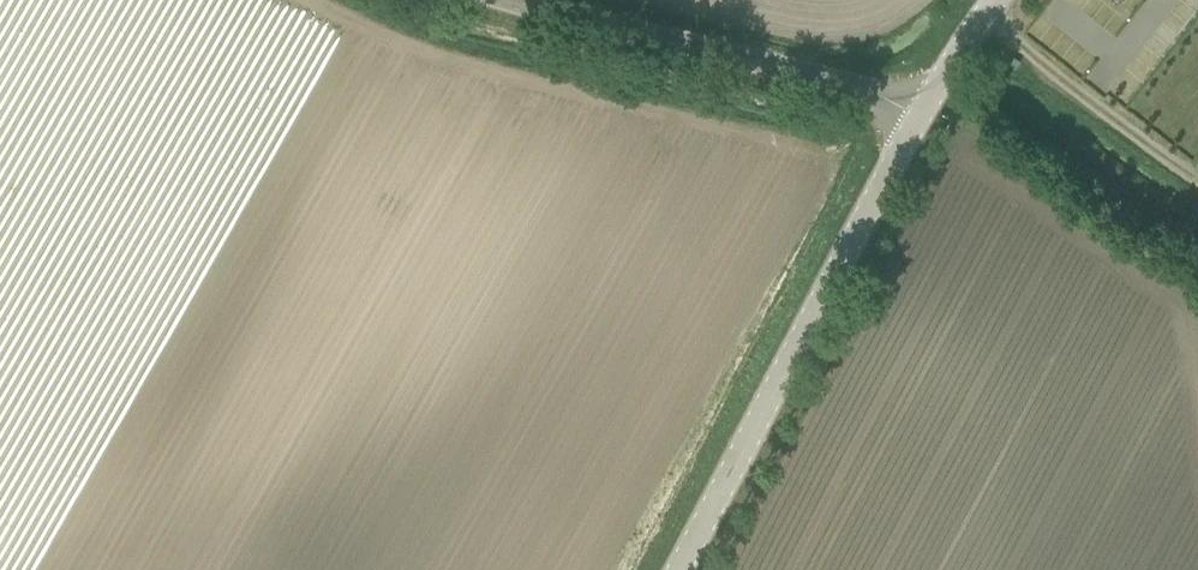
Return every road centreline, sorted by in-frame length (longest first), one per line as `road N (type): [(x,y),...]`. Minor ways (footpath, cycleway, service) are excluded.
road 1 (tertiary): [(674,569),(918,112)]
road 2 (tertiary): [(918,112),(516,0)]
road 3 (track): [(1197,224),(1153,190),(968,93),(918,112)]
road 4 (tertiary): [(918,112),(994,0)]

